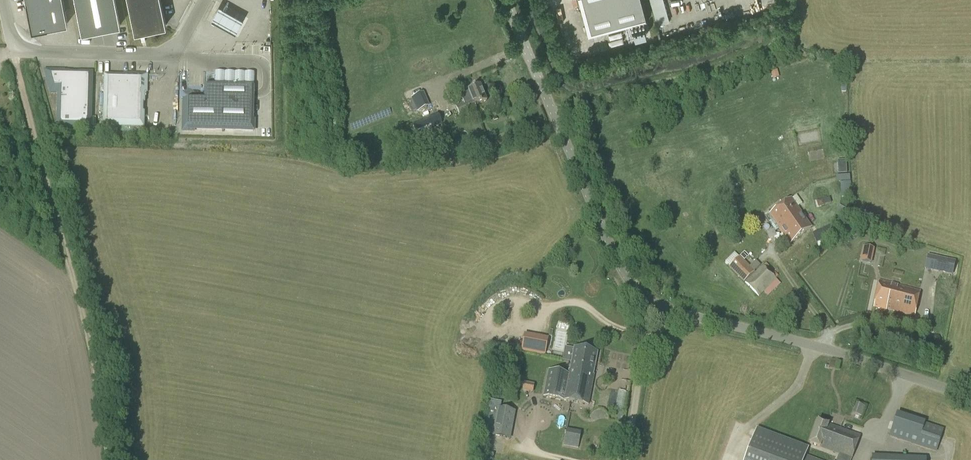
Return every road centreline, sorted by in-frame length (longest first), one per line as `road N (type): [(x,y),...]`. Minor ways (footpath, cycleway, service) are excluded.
road 1 (track): [(107,459),(96,361),(15,51)]
road 2 (tertiary): [(681,313),(646,297),(616,259),(506,0)]
road 3 (tertiary): [(970,395),(841,350),(681,313)]
road 4 (unclassified): [(205,0),(182,43),(162,55),(15,51),(4,0)]
road 5 (unclassified): [(627,459),(644,361),(681,313)]

